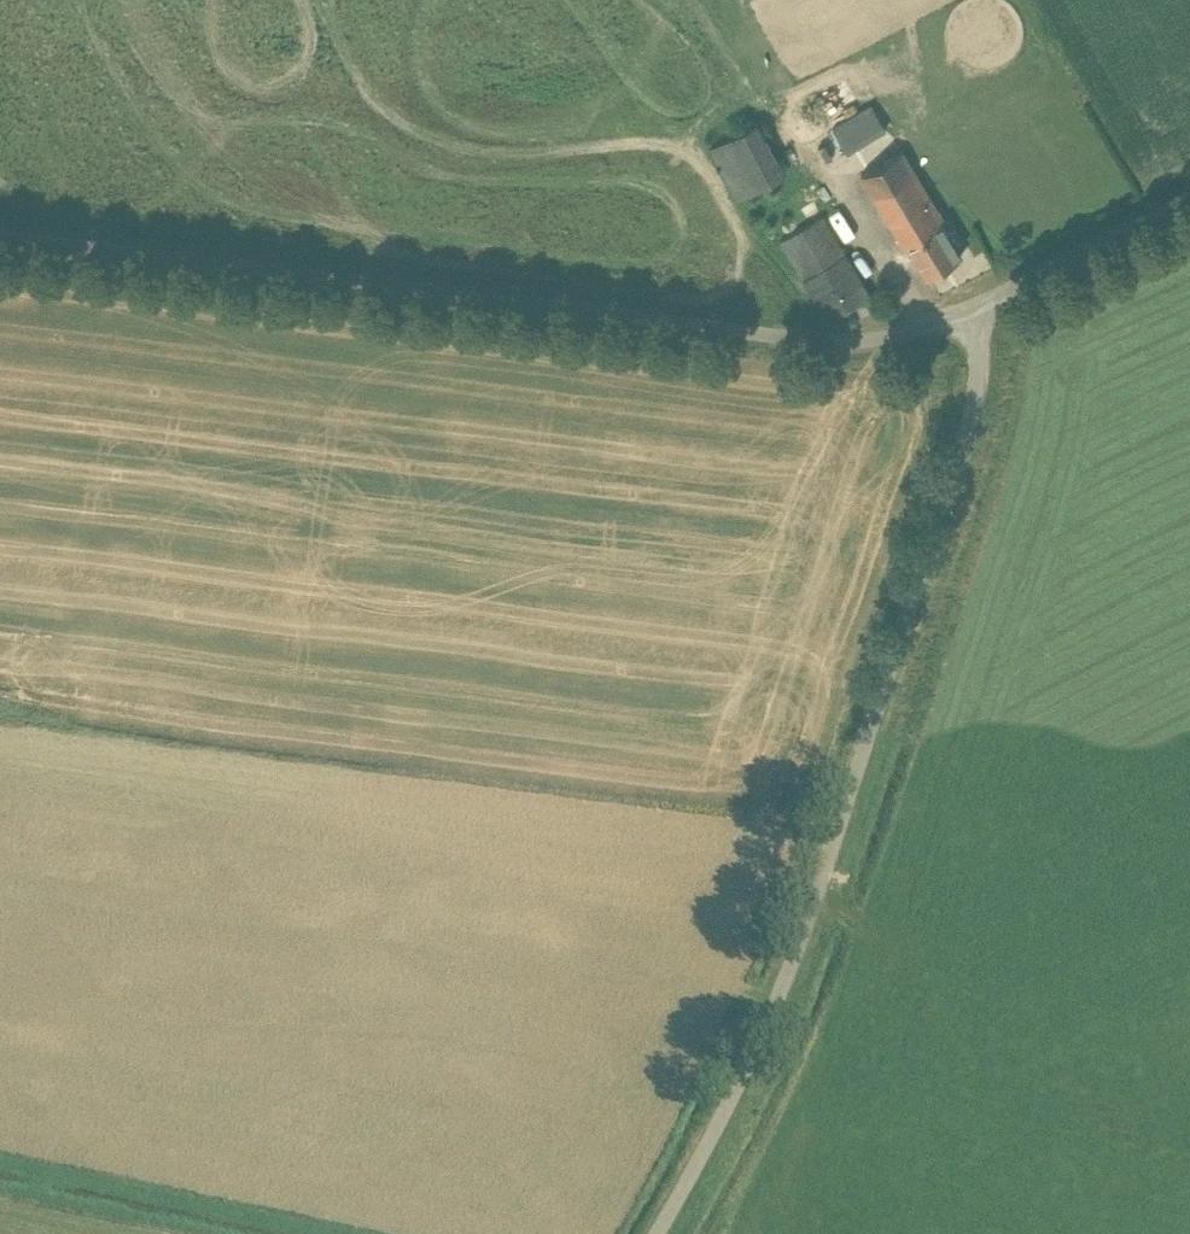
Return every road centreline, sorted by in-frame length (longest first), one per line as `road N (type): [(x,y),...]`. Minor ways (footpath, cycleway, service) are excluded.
road 1 (unclassified): [(989,300),(953,317),(829,339),(0,237)]
road 2 (unclassified): [(659,1233),(753,1059),(834,849),(980,386),(989,300)]
road 3 (unclassified): [(989,300),(1189,197)]

